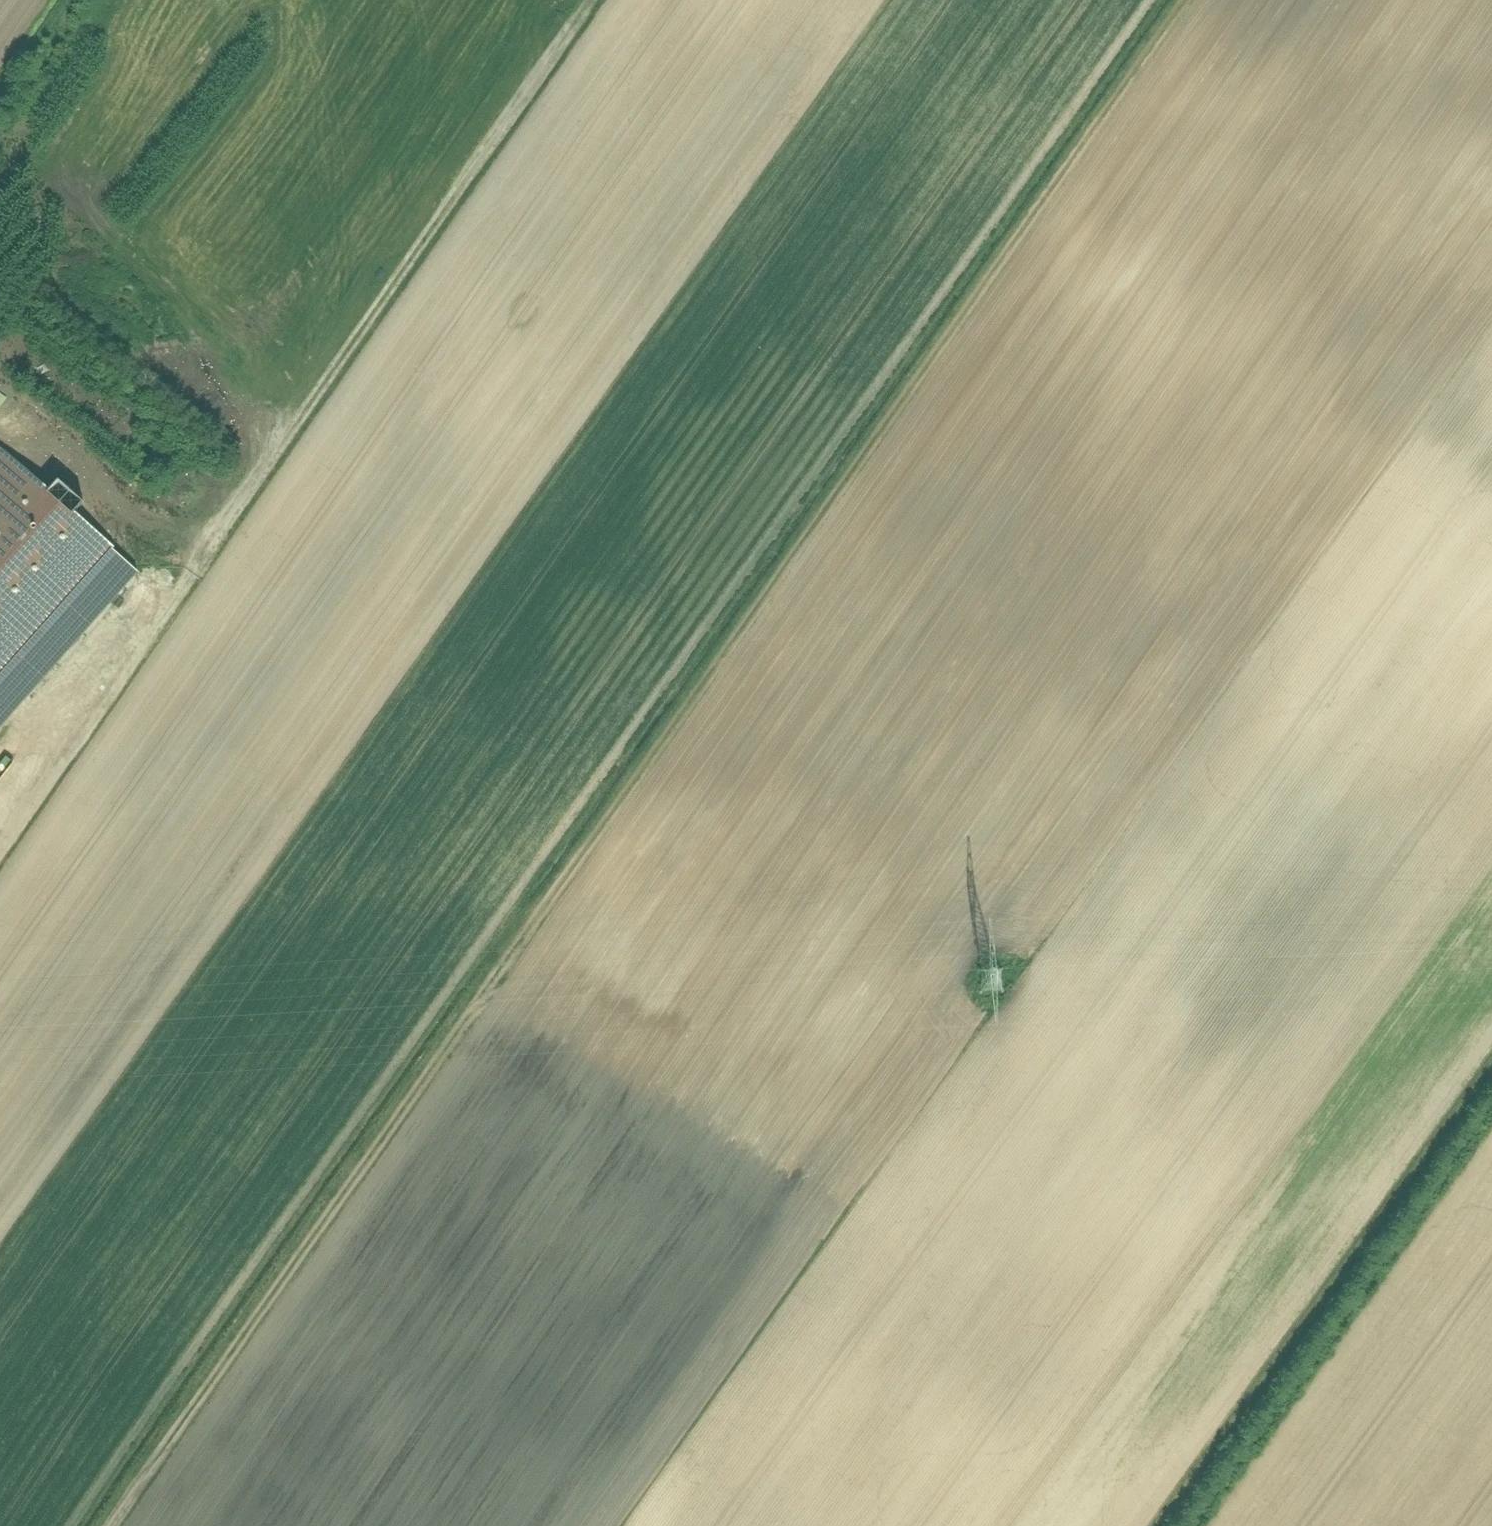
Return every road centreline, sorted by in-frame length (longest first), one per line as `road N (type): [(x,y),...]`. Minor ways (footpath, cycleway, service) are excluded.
road 1 (track): [(116,1525),(1189,0)]

